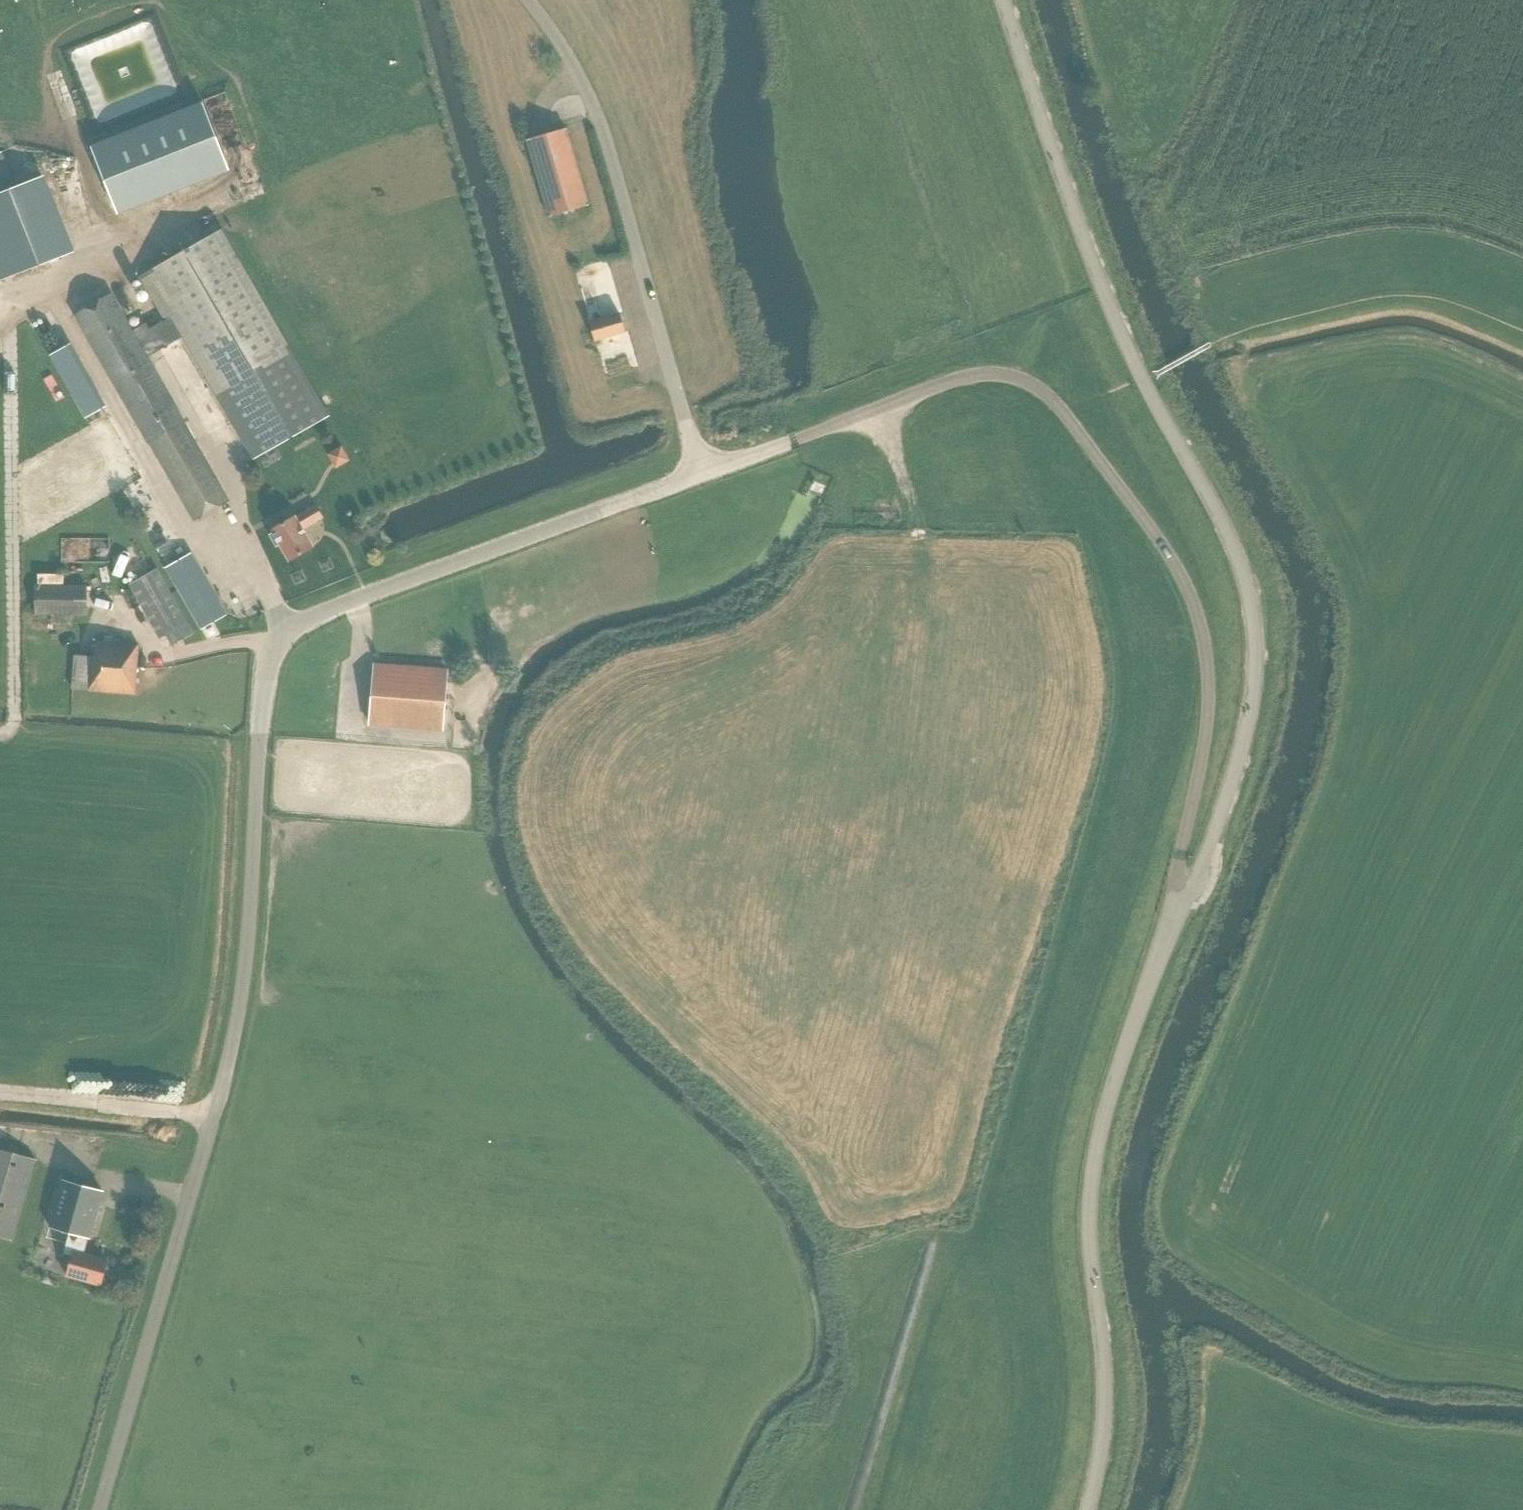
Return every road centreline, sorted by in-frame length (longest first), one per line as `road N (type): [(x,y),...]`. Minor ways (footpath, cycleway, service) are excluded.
road 1 (unclassified): [(101,1509),(234,1044),(261,699),(272,651),(312,616),(702,474)]
road 2 (unclassified): [(1171,916),(1208,848),(1249,723),(1251,603),(1229,536),(1113,315),(1001,0)]
road 3 (unclassified): [(1171,916),(1207,731),(1201,624),(1157,537),(1053,400),(1003,373),(971,376),(702,474)]
road 4 (track): [(879,409),(935,595),(932,701),(907,751),(881,769),(791,799),(784,809),(787,854),(819,967)]
road 5 (unclassified): [(1086,1509),(1103,1437),(1104,1381),(1092,1164),(1171,916)]
road 6 (unclassified): [(702,474),(594,100),(525,0)]

